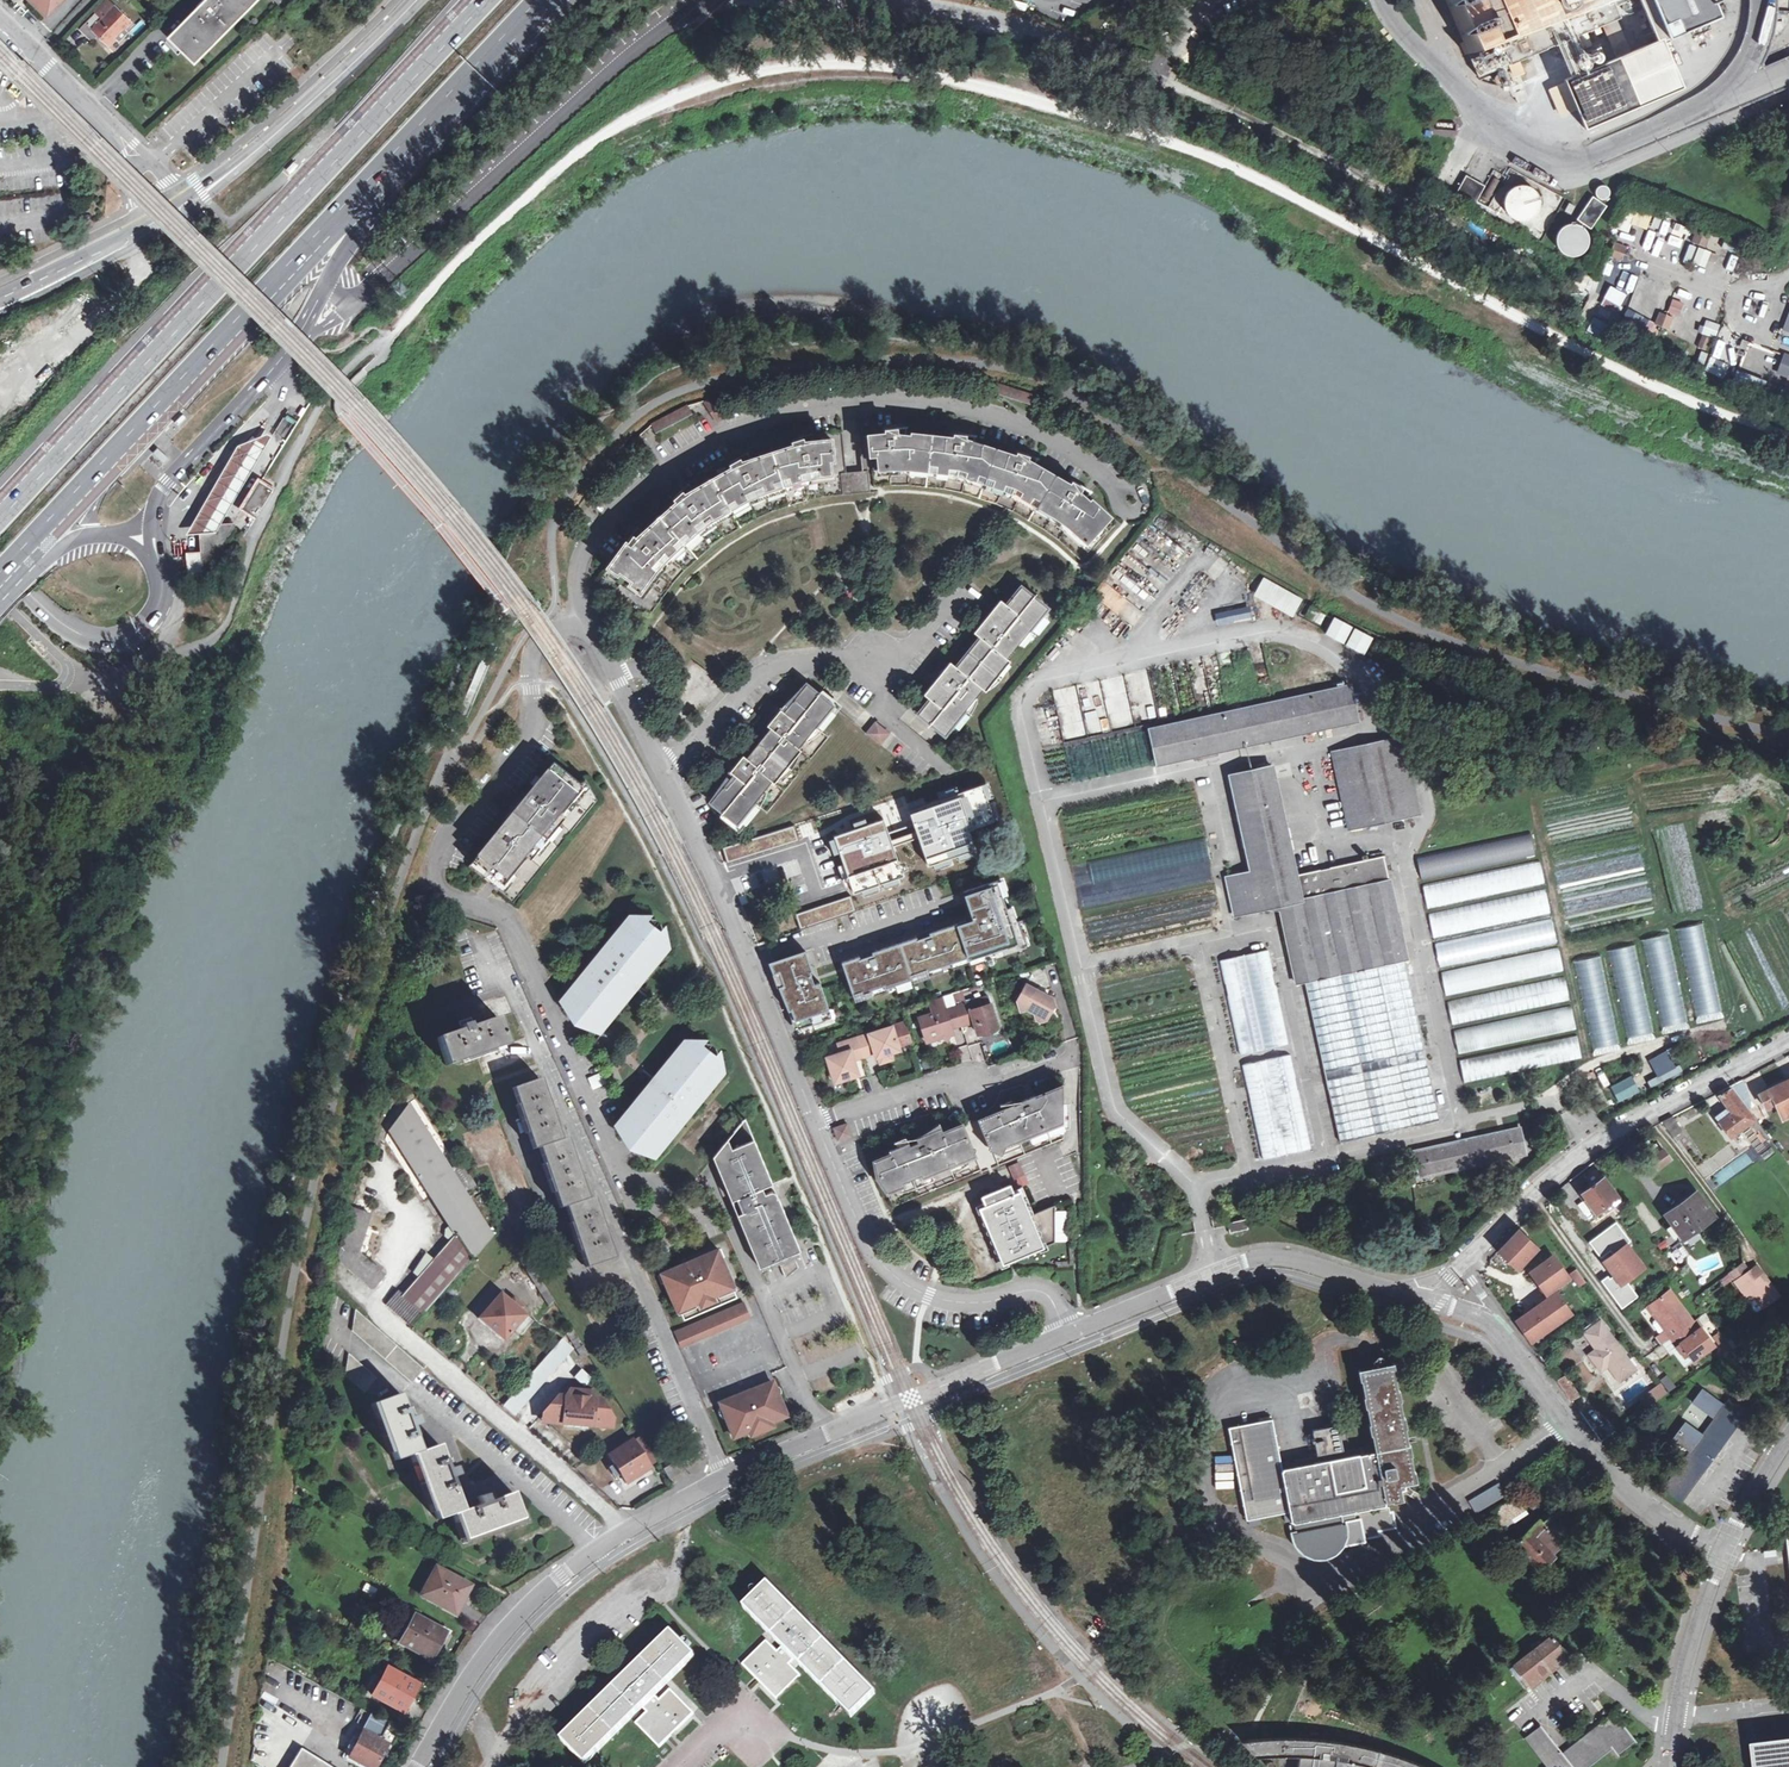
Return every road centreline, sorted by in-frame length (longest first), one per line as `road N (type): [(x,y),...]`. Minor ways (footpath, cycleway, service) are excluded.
road 1 (residential): [(588,632),(577,601),(581,559),(627,500),(691,451),(781,413),(934,403),(1019,423),(1132,501)]
road 2 (primary): [(481,0),(0,512)]
road 3 (primary): [(0,579),(474,76)]
road 4 (residential): [(502,989),(723,1478)]
road 5 (residential): [(1468,1263),(1592,1145),(1788,1036)]
road 6 (residential): [(663,774),(757,674),(775,664),(859,657),(887,672),(963,586)]
road 7 (residential): [(337,1273),(631,1527)]
road 8 (unclassified): [(820,1120),(663,774)]
road 9 (tertiary): [(1068,1334),(1261,1257),(1425,1300)]
road 10 (unclassified): [(1068,1334),(1053,1300),(1041,1292),(960,1302),(898,1276),(869,1243),(820,1120)]
road 11 (residential): [(434,865),(439,888),(507,920),(620,1169)]
road 12 (tertiary): [(419,1766),(506,1627),(561,1573),(631,1527)]
road 13 (tertiary): [(151,530),(163,485),(277,364),(329,280)]
road 14 (tertiary): [(1722,1556),(1611,1476),(1510,1340)]
road 15 (unclassified): [(588,632),(560,631),(536,649),(533,720),(454,824),(434,865)]
road 16 (tertiary): [(0,564),(65,623),(120,637),(153,616),(165,591),(151,530)]
road 17 (tertiary): [(823,1434),(1068,1334)]
road 18 (tertiary): [(217,182),(319,94),(408,0)]
road 19 (residential): [(820,1120),(941,1083),(1009,1083),(1068,1063)]
road 20 (primary): [(329,280),(474,76)]
road 21 (residential): [(733,1230),(823,1434)]
road 22 (tertiary): [(1722,1556),(1680,1683),(1672,1766)]
road 23 (primary): [(0,603),(70,542),(151,530)]
road 24 (tertiary): [(0,311),(150,234)]
road 25 (unclassified): [(663,774),(588,632)]
road 26 (tertiary): [(142,222),(0,294)]
road 27 (unclassified): [(104,118),(0,22)]
road 28 (tertiary): [(1788,1438),(1722,1556)]

